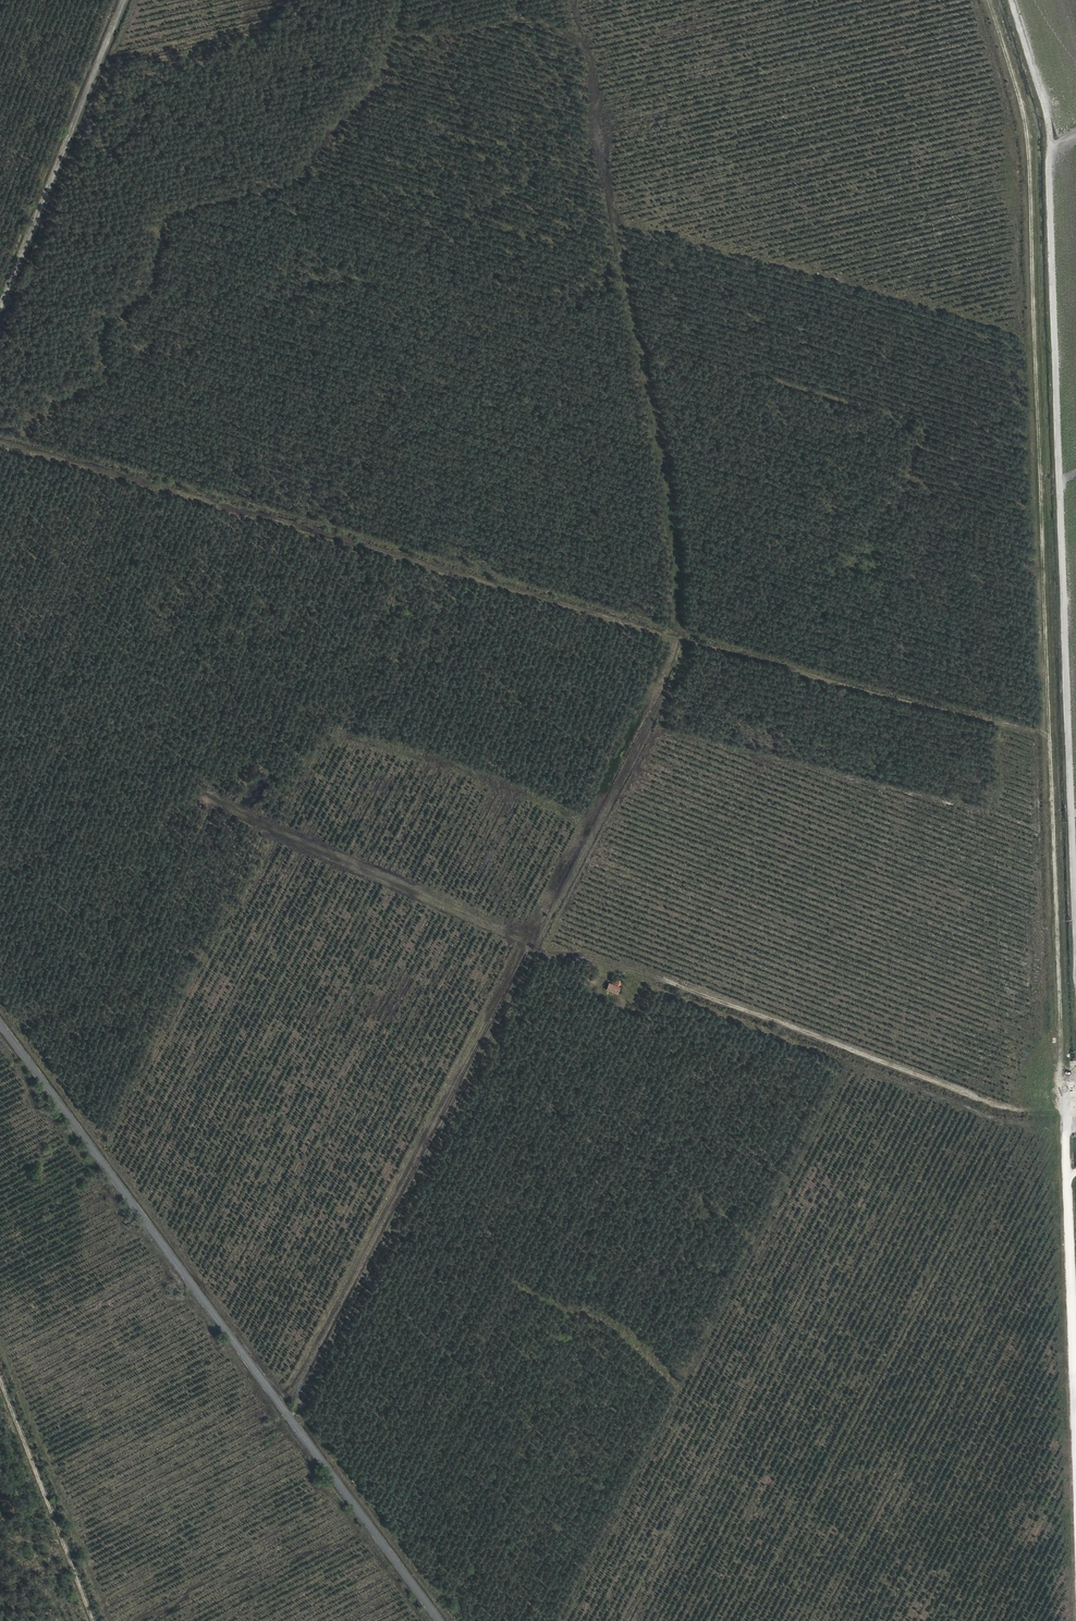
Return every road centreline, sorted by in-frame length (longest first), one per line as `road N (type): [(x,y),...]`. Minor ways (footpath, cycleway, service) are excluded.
road 1 (unclassified): [(0,1021),(439,1620)]
road 2 (unclassified): [(0,318),(129,0)]

